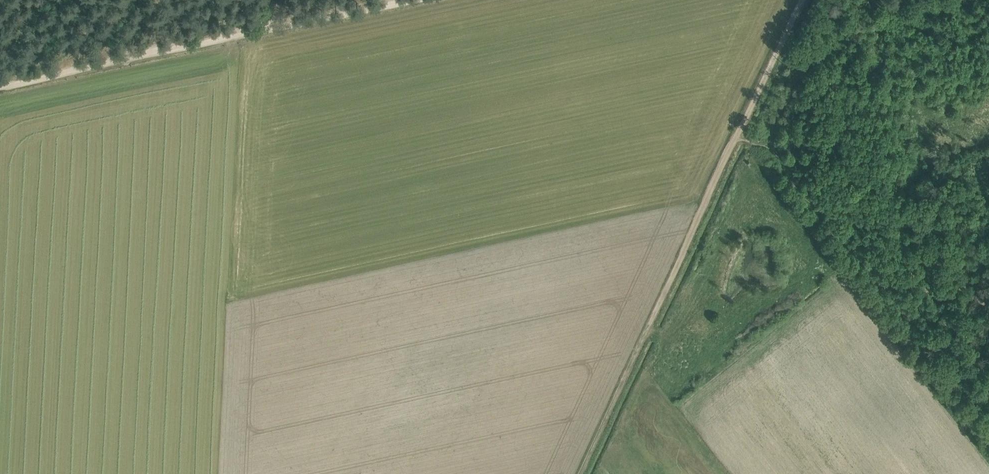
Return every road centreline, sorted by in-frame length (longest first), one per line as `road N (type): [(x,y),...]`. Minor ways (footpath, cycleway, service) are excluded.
road 1 (track): [(801,0),(582,473)]
road 2 (track): [(0,85),(409,0)]

